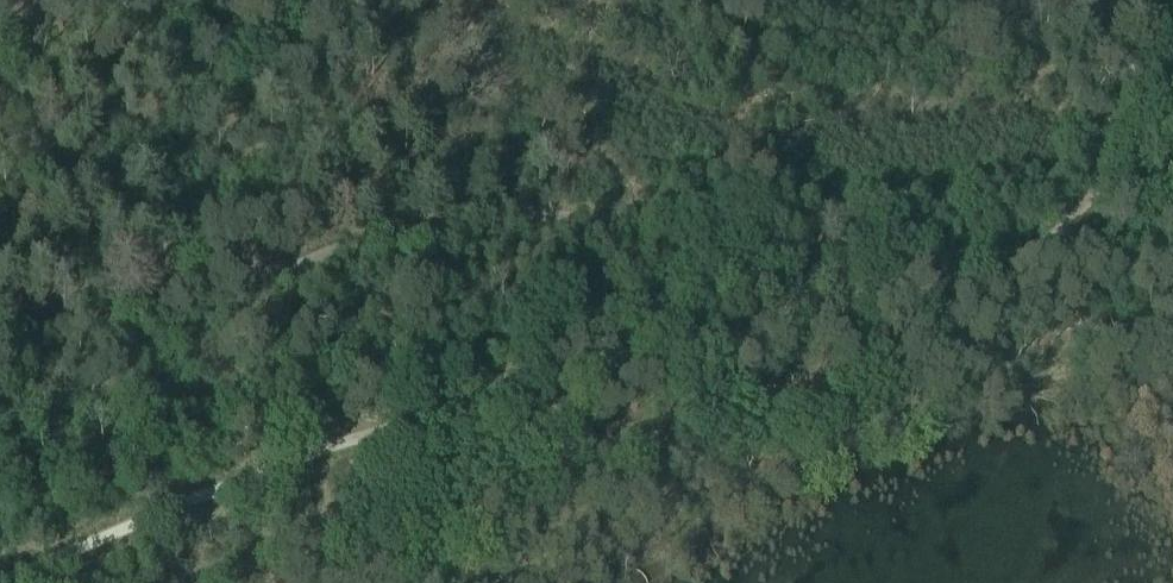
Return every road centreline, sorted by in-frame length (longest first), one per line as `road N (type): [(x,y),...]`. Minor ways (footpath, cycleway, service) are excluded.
road 1 (track): [(0,581),(390,426),(998,271),(1055,235),(1123,153),(1172,139)]
road 2 (track): [(390,426),(449,582)]

